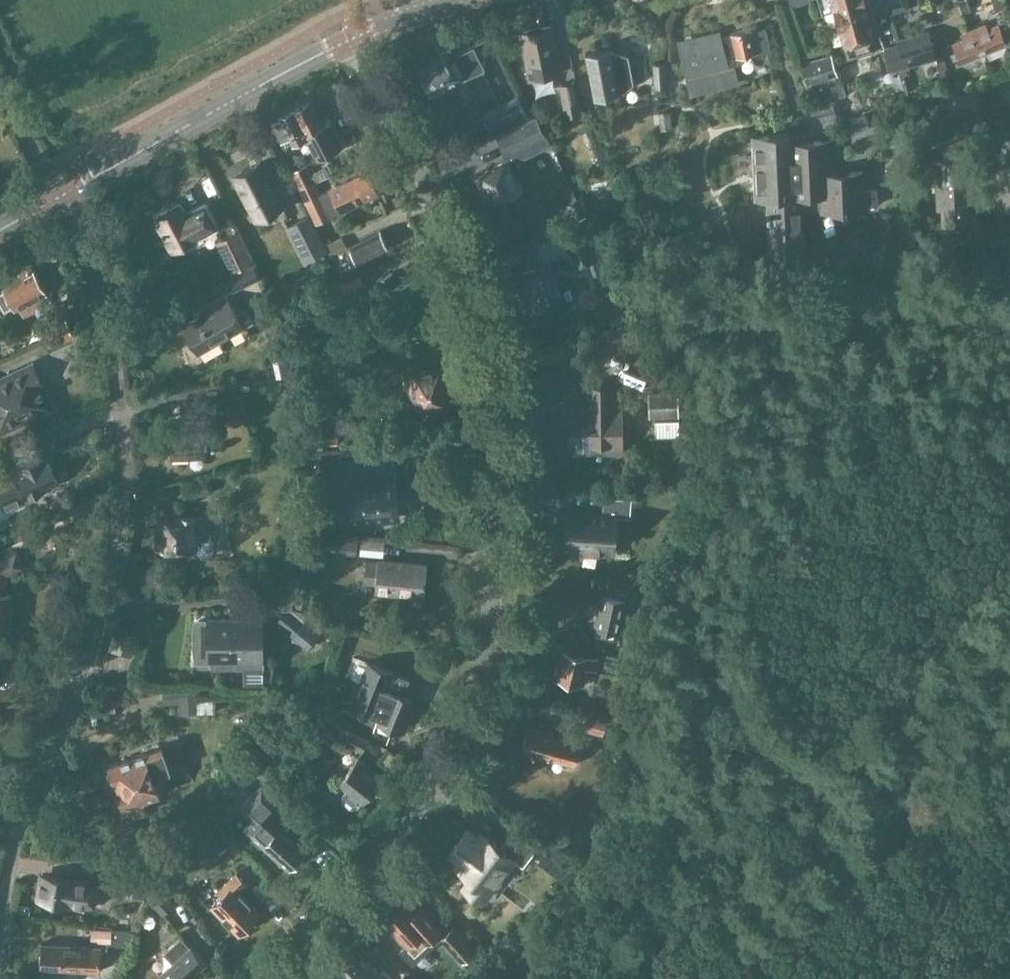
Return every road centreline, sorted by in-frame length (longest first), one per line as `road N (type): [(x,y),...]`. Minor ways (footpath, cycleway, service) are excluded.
road 1 (residential): [(59,197),(112,341),(122,433),(121,532),(79,684),(21,828),(0,941)]
road 2 (residential): [(256,978),(393,840),(461,735),(494,562),(501,447),(493,368)]
road 3 (unclassified): [(493,368),(703,322),(1009,298)]
road 4 (residential): [(493,368),(458,250),(352,38)]
road 5 (tertiary): [(59,197),(352,38)]
road 6 (unclassified): [(59,197),(0,91)]

